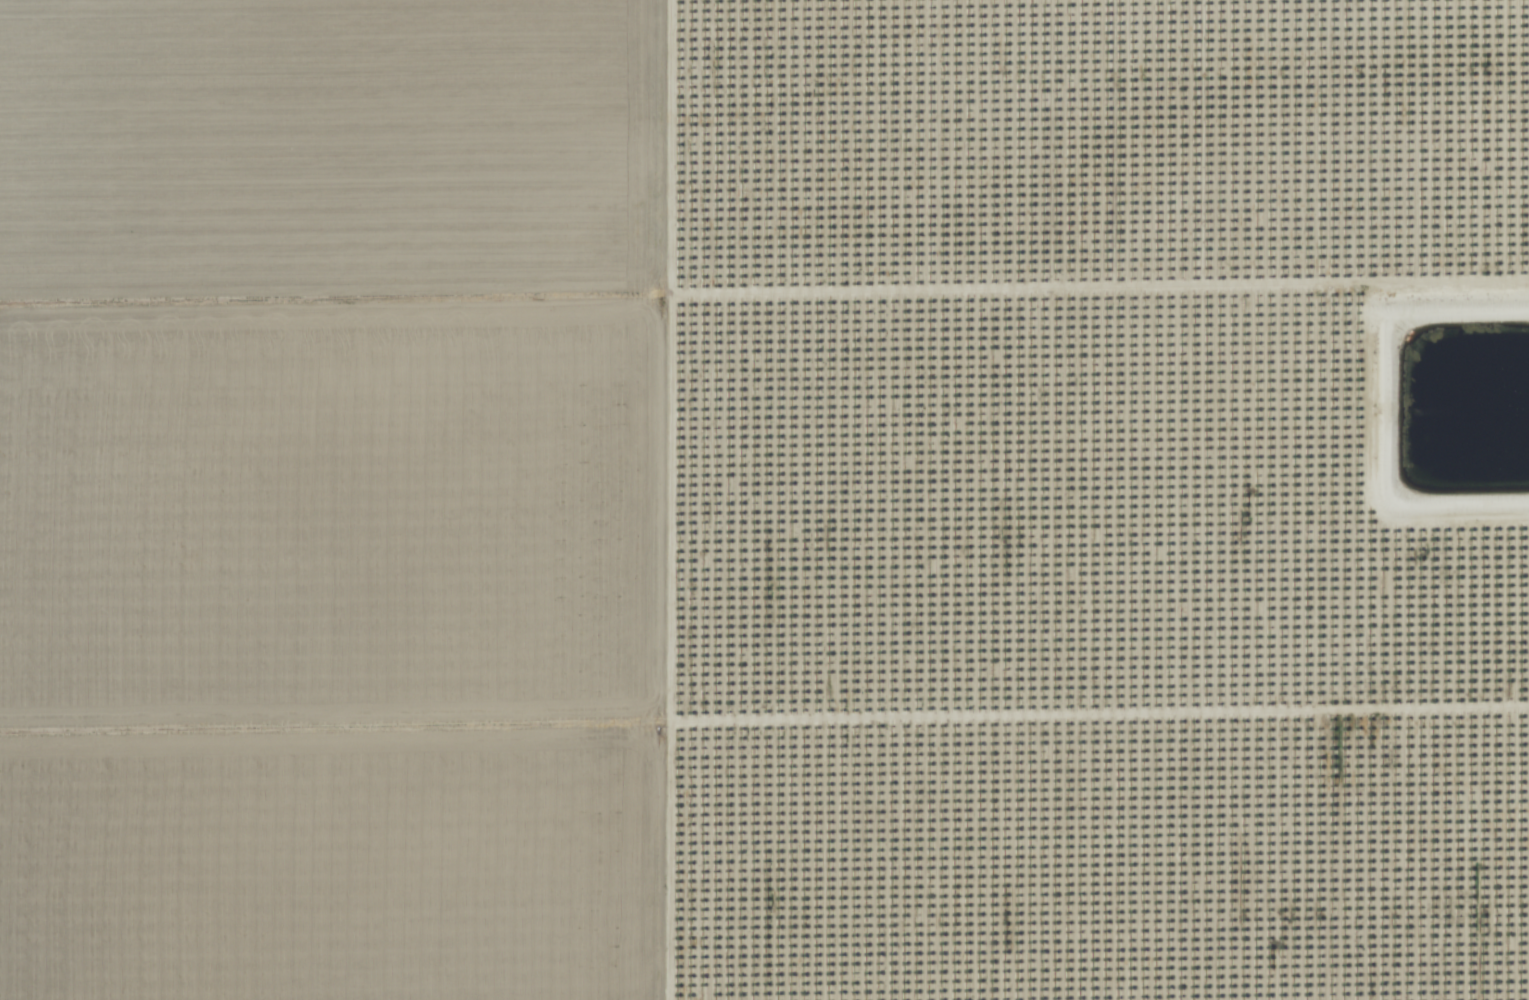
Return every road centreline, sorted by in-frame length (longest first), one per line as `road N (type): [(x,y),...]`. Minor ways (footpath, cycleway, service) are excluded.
road 1 (residential): [(0,710),(1528,684)]

